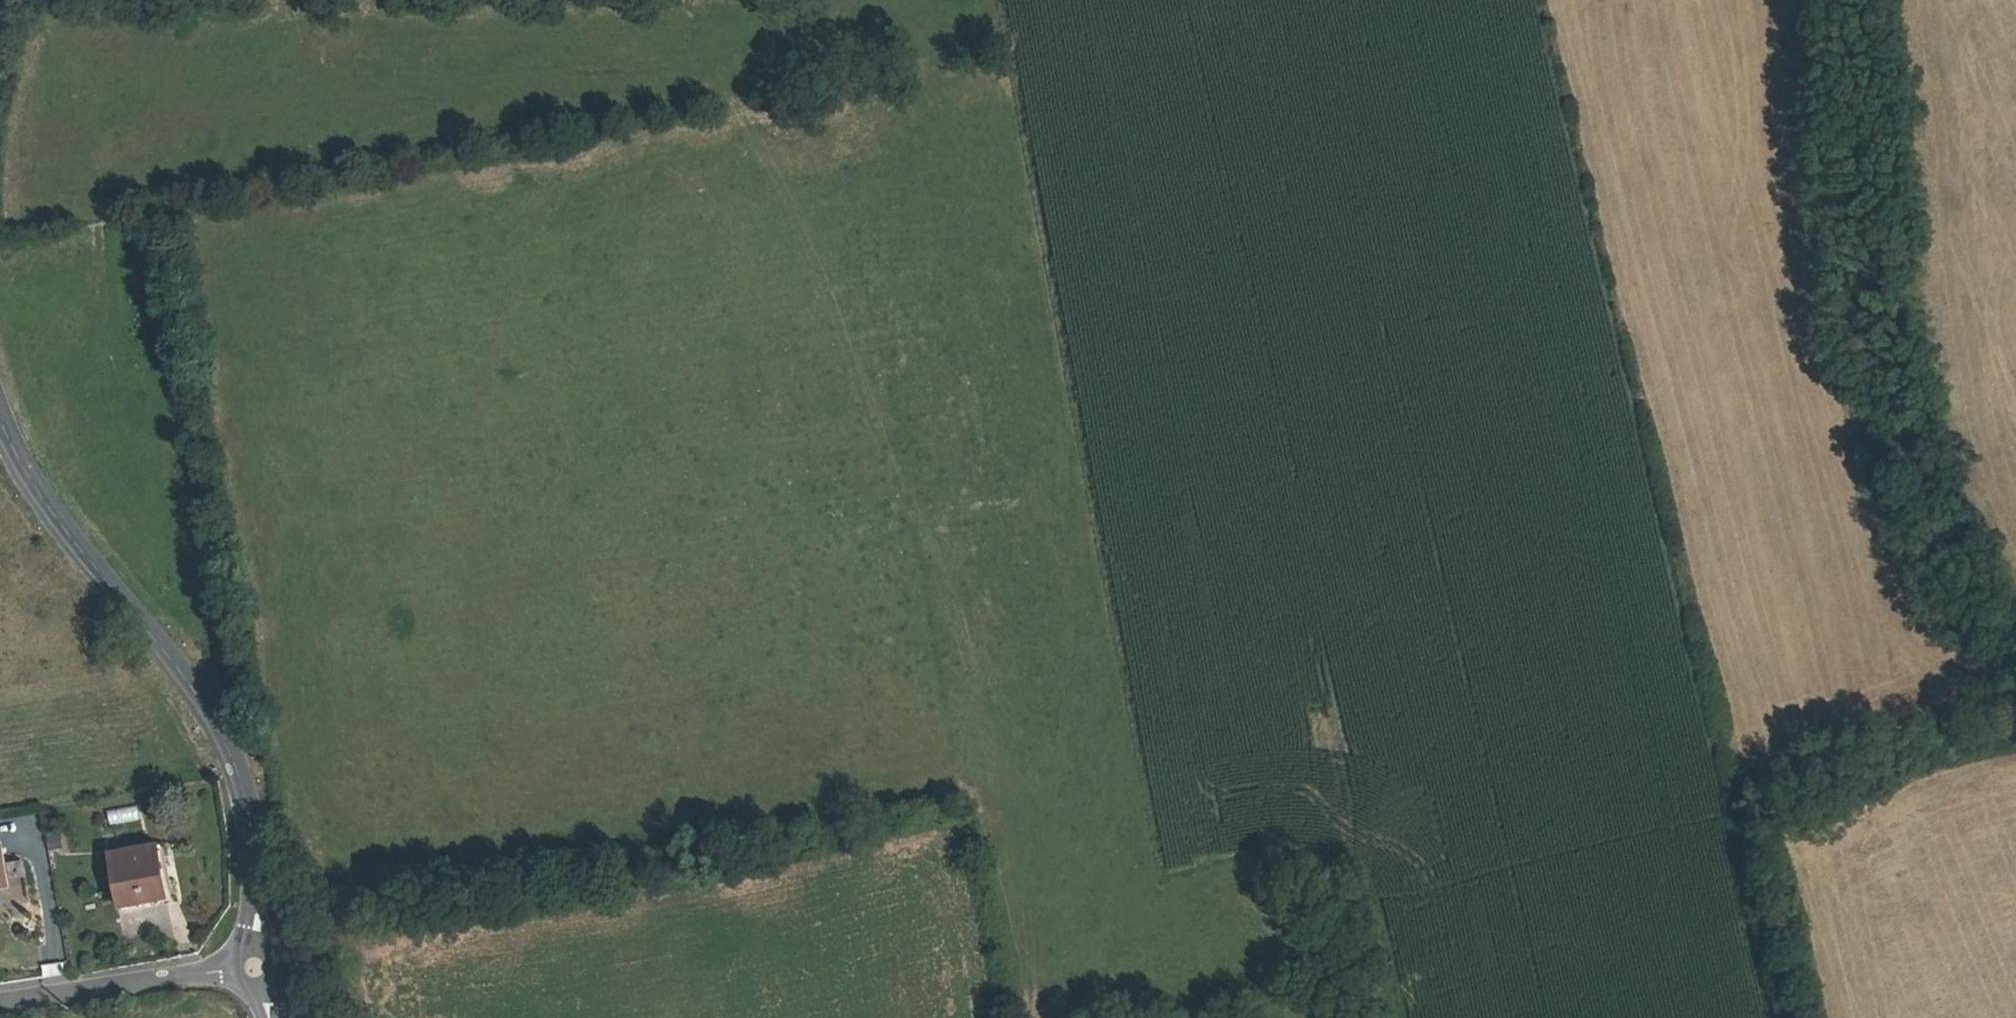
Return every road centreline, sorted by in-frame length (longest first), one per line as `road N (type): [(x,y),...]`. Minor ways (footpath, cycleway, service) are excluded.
road 1 (tertiary): [(254,968),(246,803),(228,748),(164,647),(49,512),(0,422)]
road 2 (unclassified): [(254,968),(0,999)]

